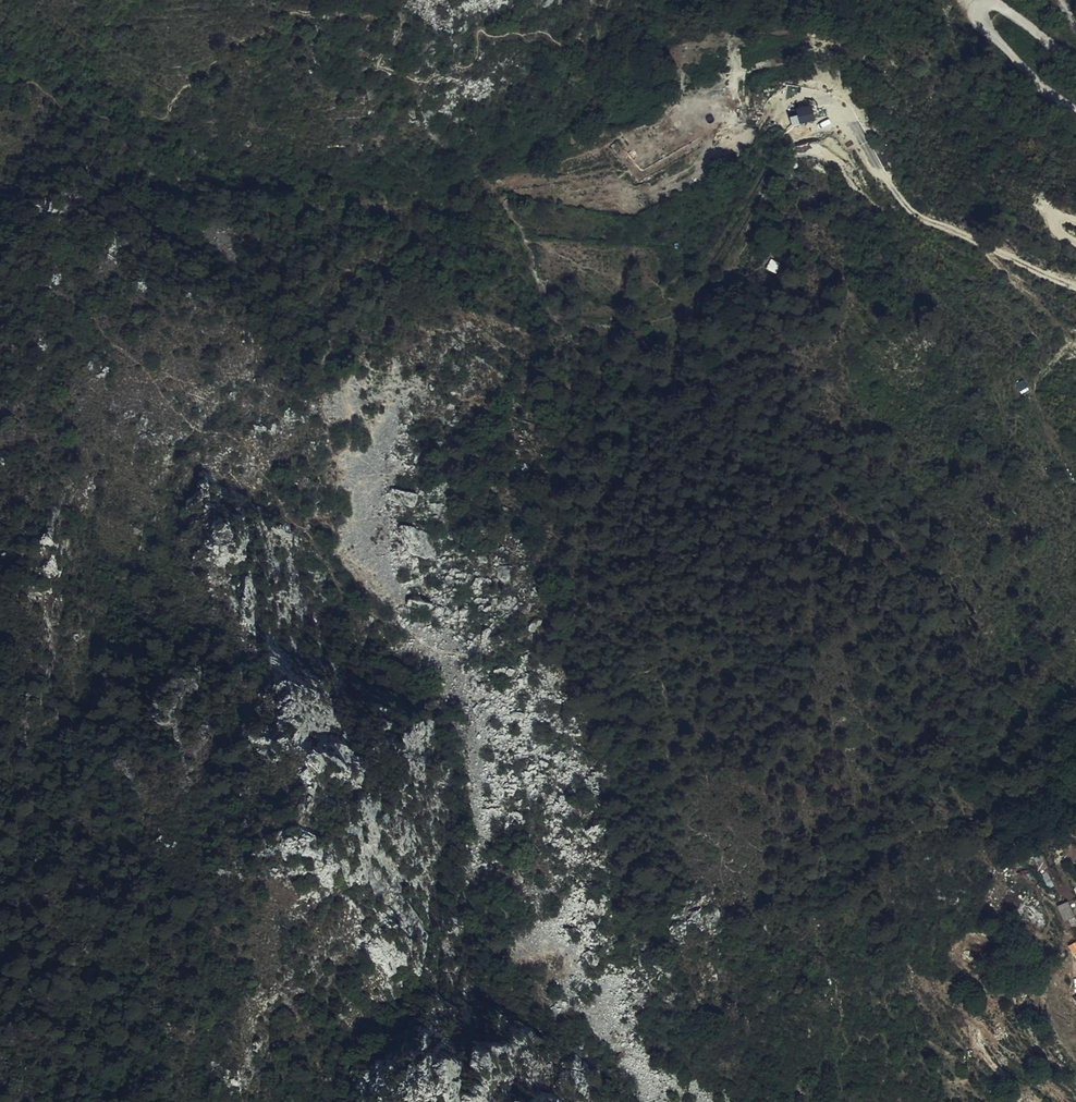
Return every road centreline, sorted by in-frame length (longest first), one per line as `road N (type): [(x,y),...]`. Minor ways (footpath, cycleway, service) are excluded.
road 1 (unclassified): [(982,0),(975,17),(1075,115)]

